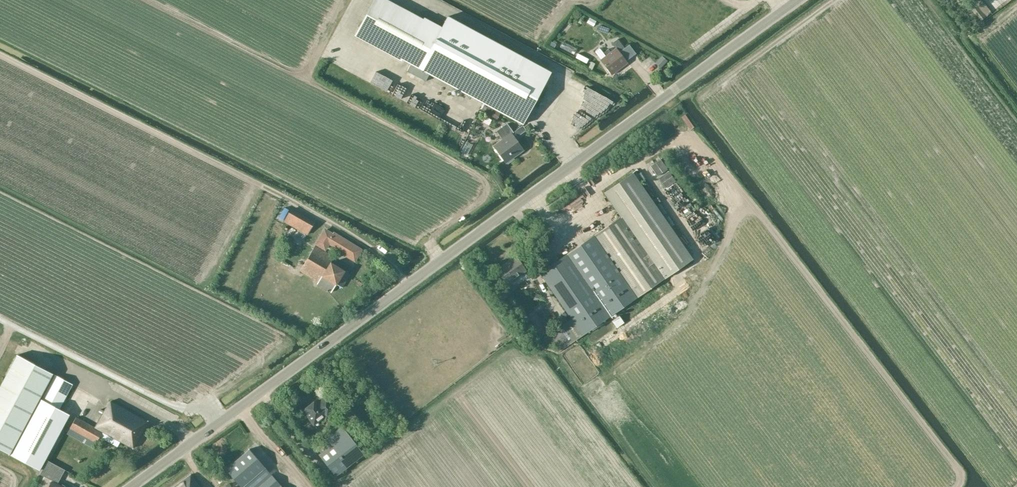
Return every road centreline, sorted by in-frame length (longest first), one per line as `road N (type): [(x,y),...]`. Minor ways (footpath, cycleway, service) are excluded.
road 1 (unclassified): [(131,486),(800,0)]
road 2 (track): [(0,319),(178,408),(209,409),(219,424)]

